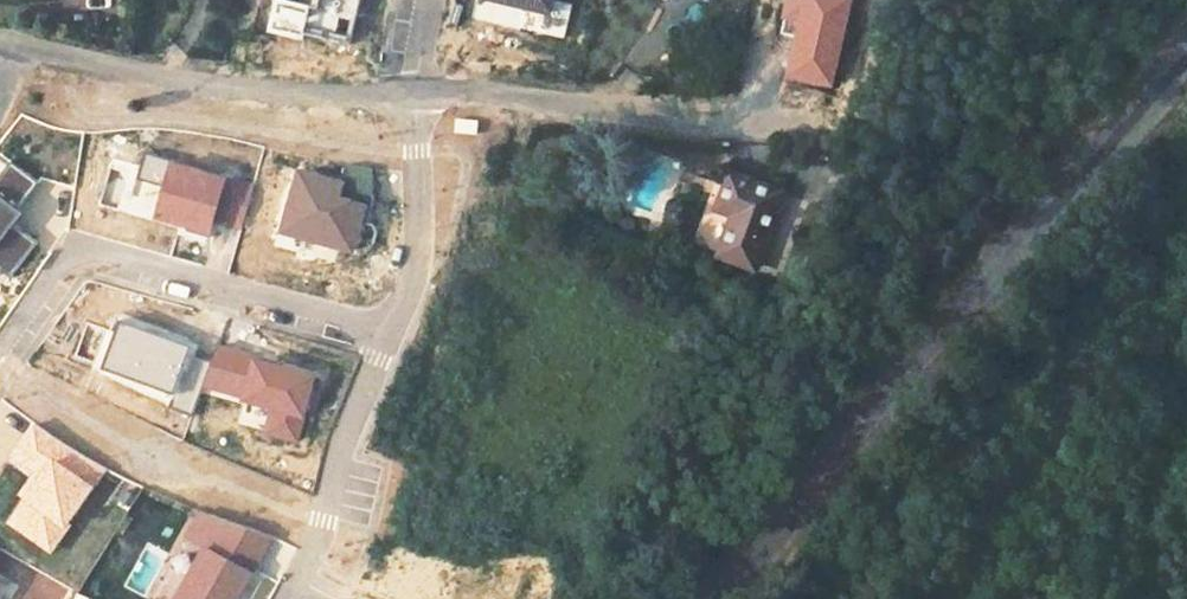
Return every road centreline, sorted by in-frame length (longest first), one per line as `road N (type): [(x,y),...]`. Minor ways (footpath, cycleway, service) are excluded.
road 1 (unclassified): [(729,598),(794,504),(1186,53)]
road 2 (residential): [(391,341),(105,256),(79,256),(59,272),(0,357)]
road 3 (residential): [(0,42),(253,89),(338,96),(414,90)]
road 4 (track): [(1186,270),(1134,466),(1081,598)]
road 5 (residential): [(300,598),(331,537),(353,439),(391,341)]
road 6 (residential): [(391,341),(423,215),(414,90)]
road 7 (residential): [(414,90),(511,93),(663,114)]

